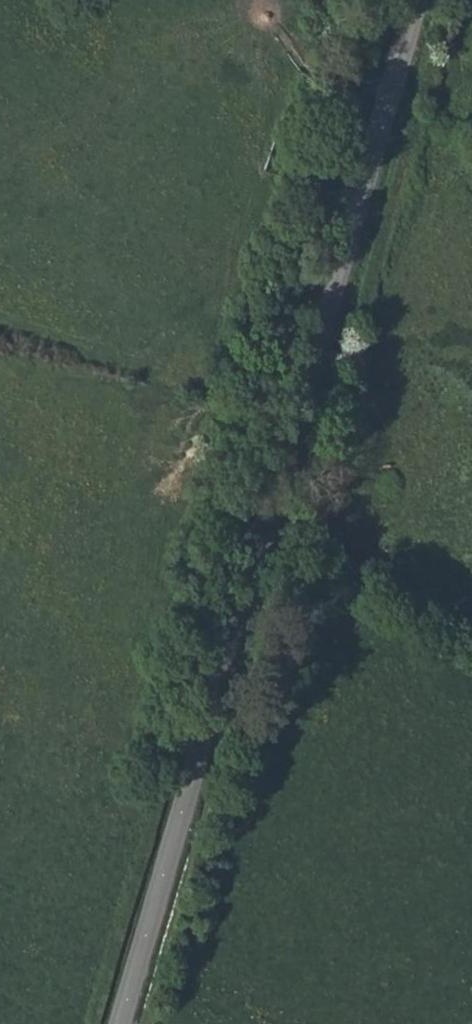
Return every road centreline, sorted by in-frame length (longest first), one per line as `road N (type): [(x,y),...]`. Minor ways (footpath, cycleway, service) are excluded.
road 1 (unclassified): [(119,1023),(433,0)]

